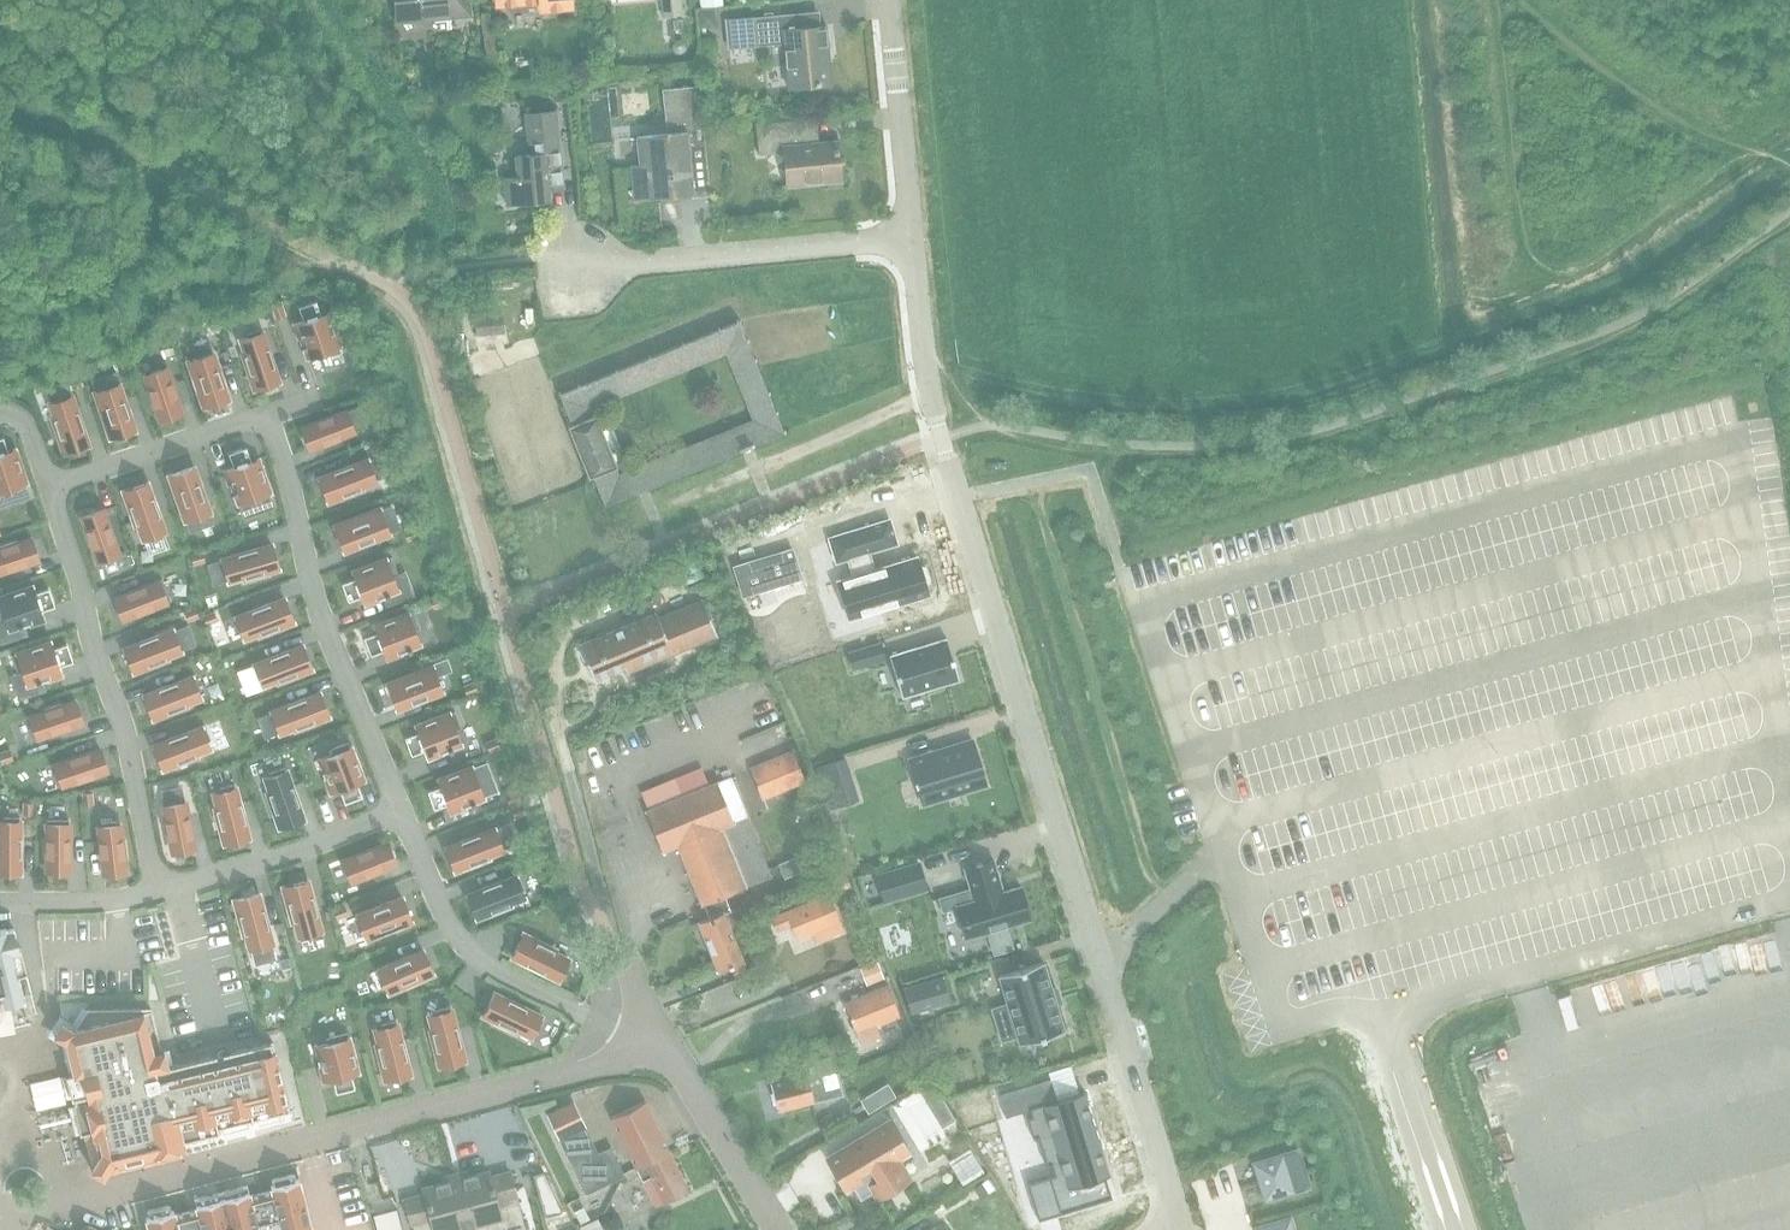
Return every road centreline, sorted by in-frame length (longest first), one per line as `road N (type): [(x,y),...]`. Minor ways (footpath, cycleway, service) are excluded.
road 1 (unclassified): [(1158,1229),(1169,1215),(1166,1177),(941,435),(926,377),(910,237)]
road 2 (residential): [(778,1229),(678,1068),(646,1047),(0,1220)]
road 3 (residential): [(575,270),(910,237)]
road 4 (unclassified): [(910,237),(887,0)]

